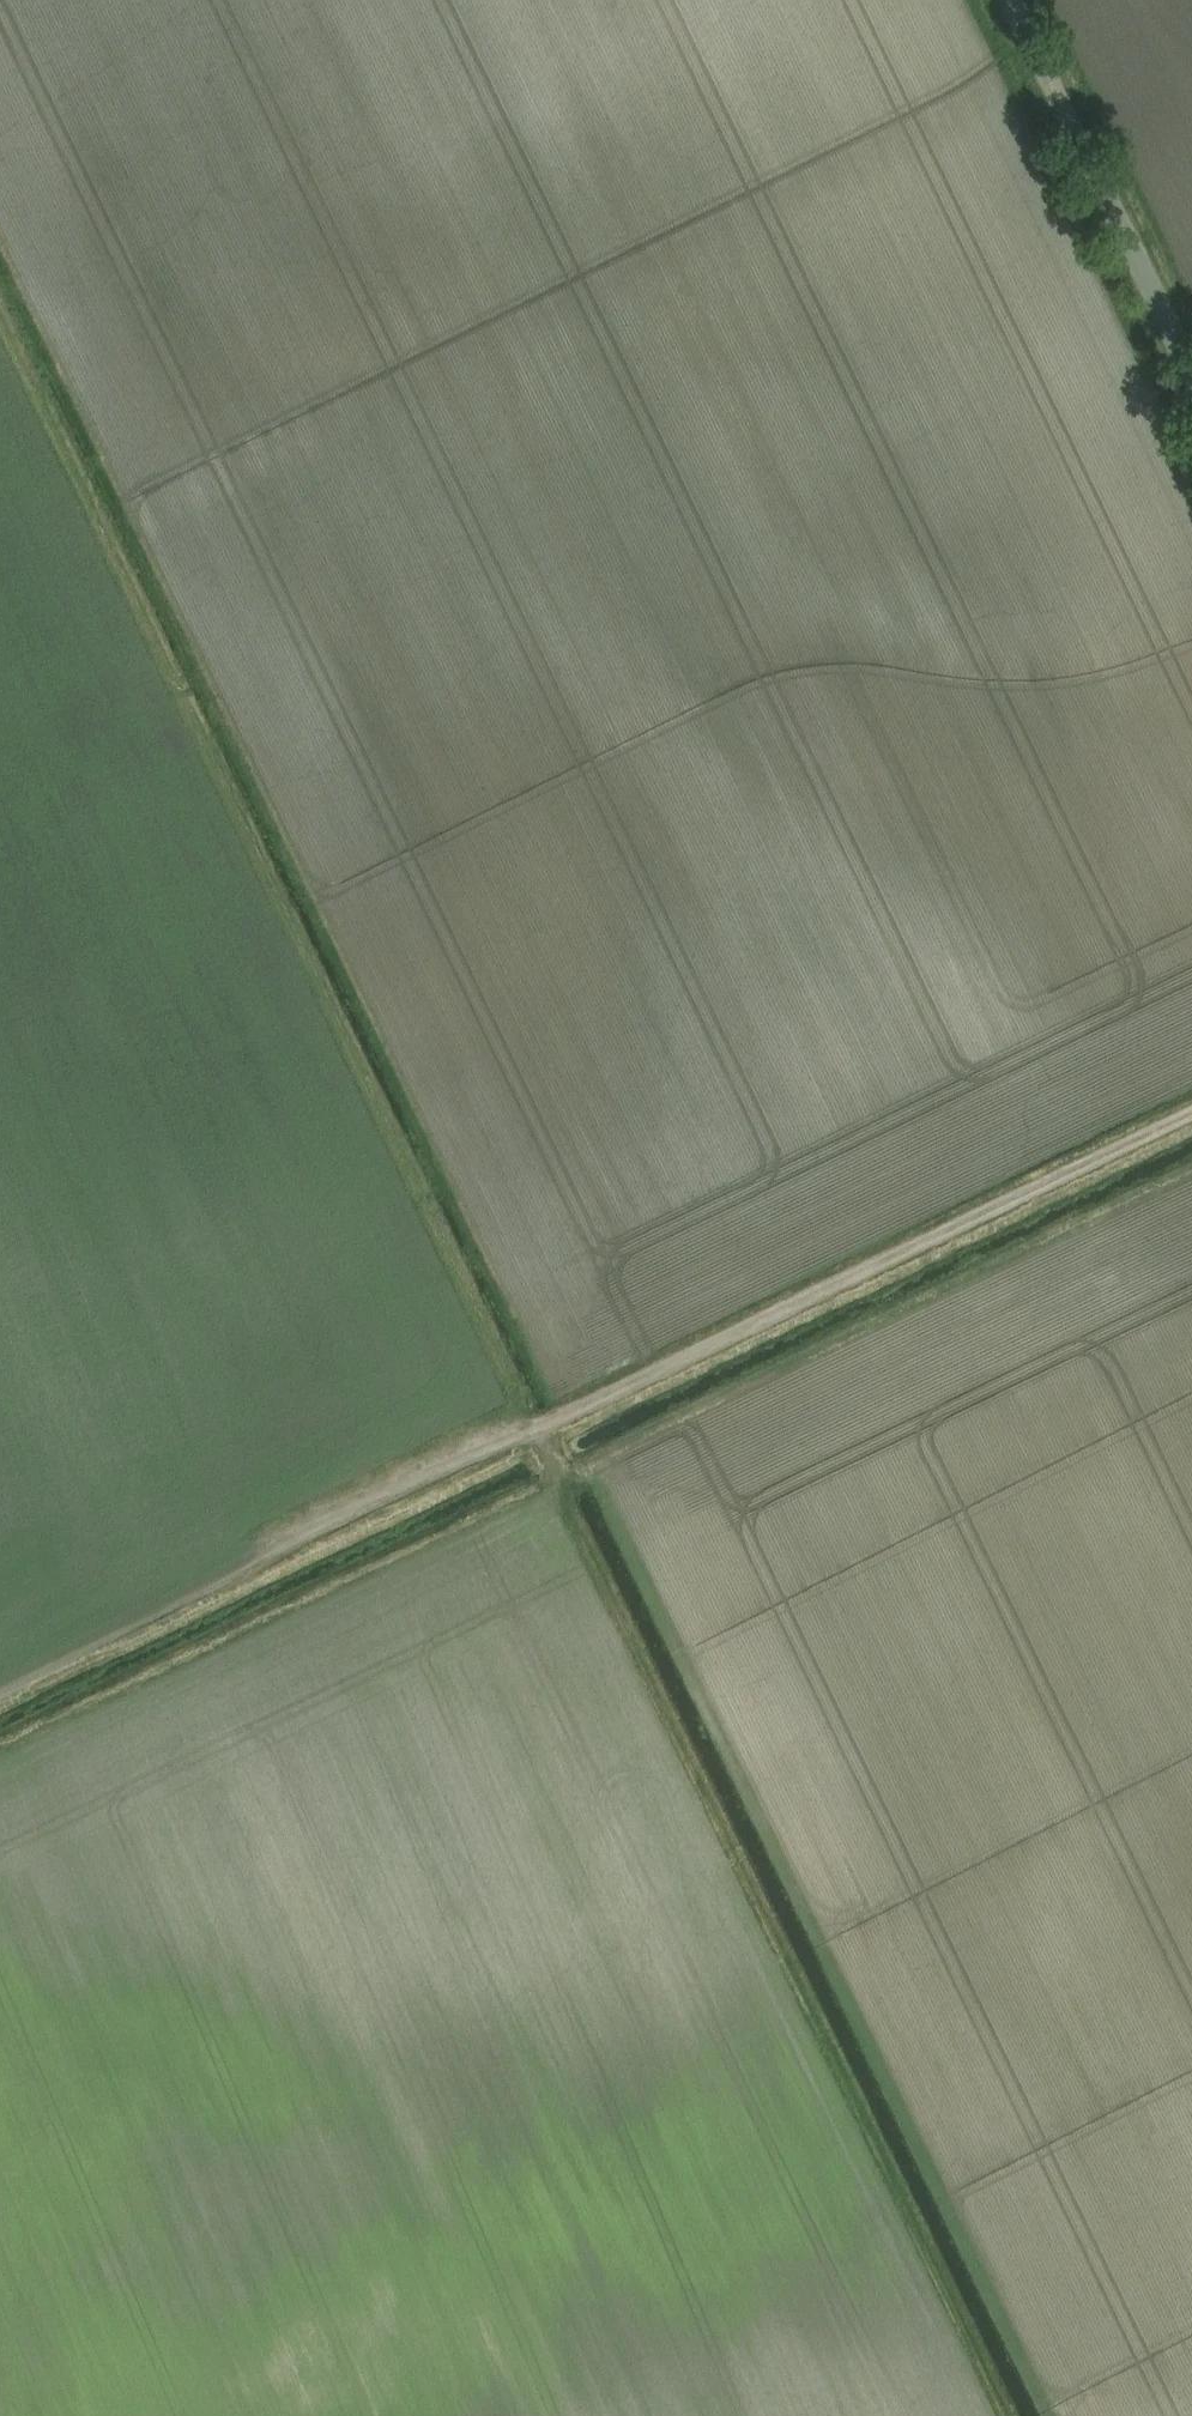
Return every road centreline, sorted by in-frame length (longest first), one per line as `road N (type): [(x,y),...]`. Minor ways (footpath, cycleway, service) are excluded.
road 1 (track): [(1191,1116),(534,1436)]
road 2 (unclassified): [(1191,386),(1006,0)]

